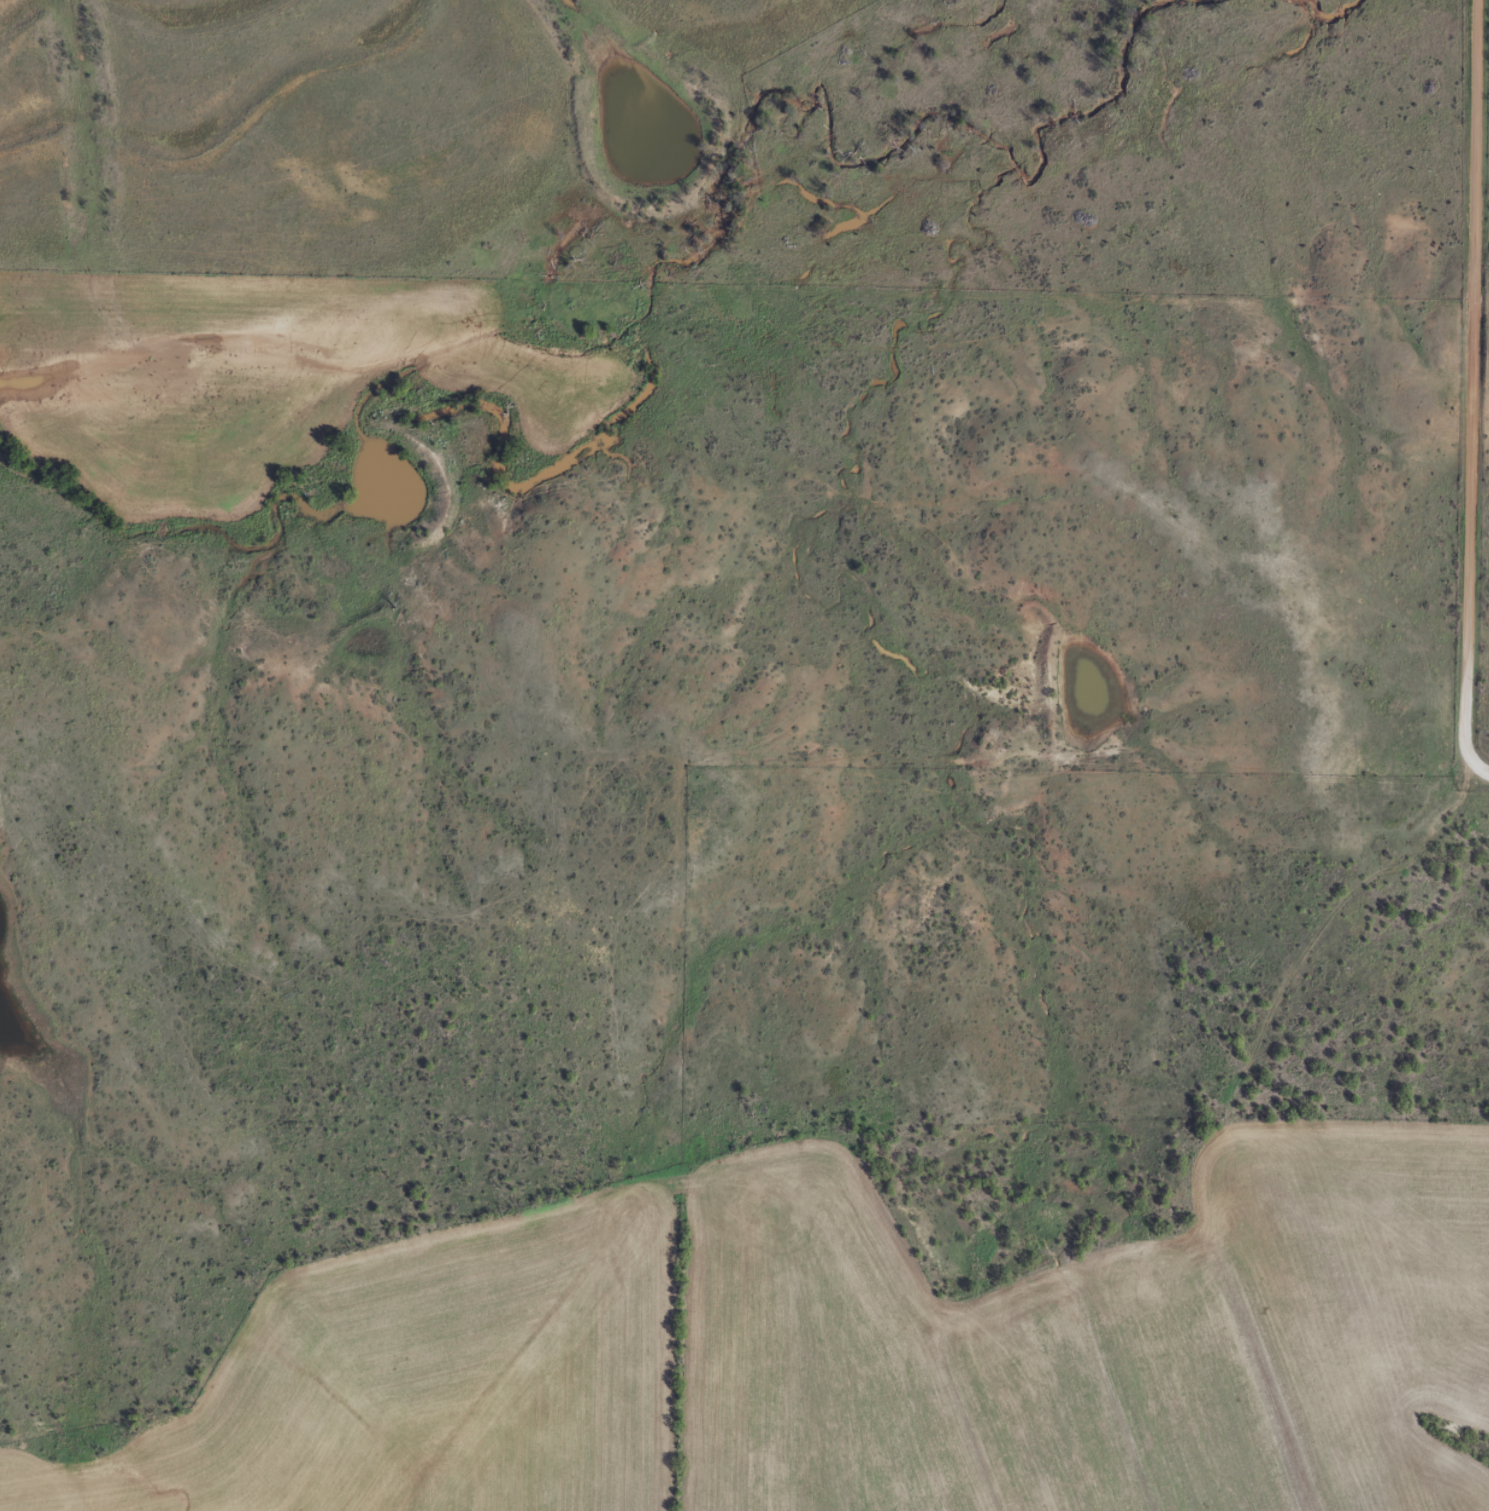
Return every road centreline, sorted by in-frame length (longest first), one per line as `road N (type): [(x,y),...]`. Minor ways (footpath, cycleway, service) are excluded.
road 1 (residential): [(1488,769),(1466,737),(1465,721),(1482,0)]

